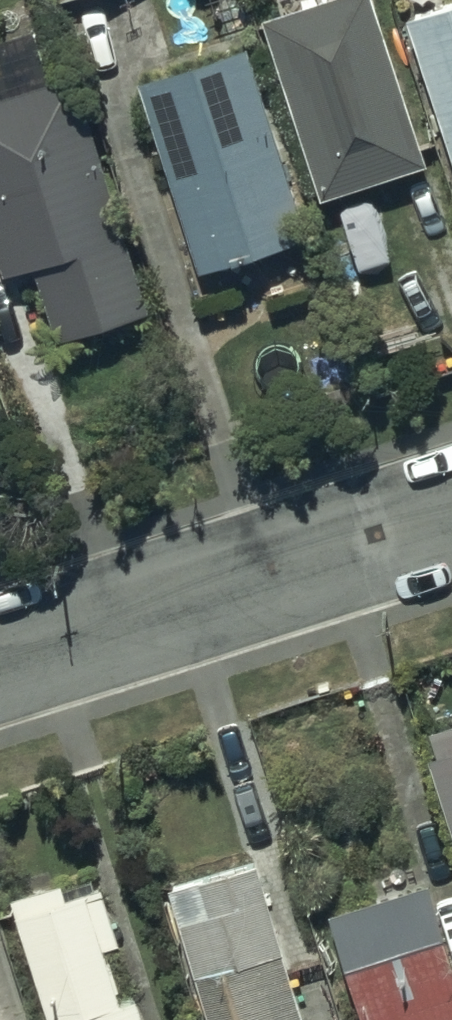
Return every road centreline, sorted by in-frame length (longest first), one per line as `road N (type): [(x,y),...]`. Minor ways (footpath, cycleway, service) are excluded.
road 1 (residential): [(451,512),(0,656)]

